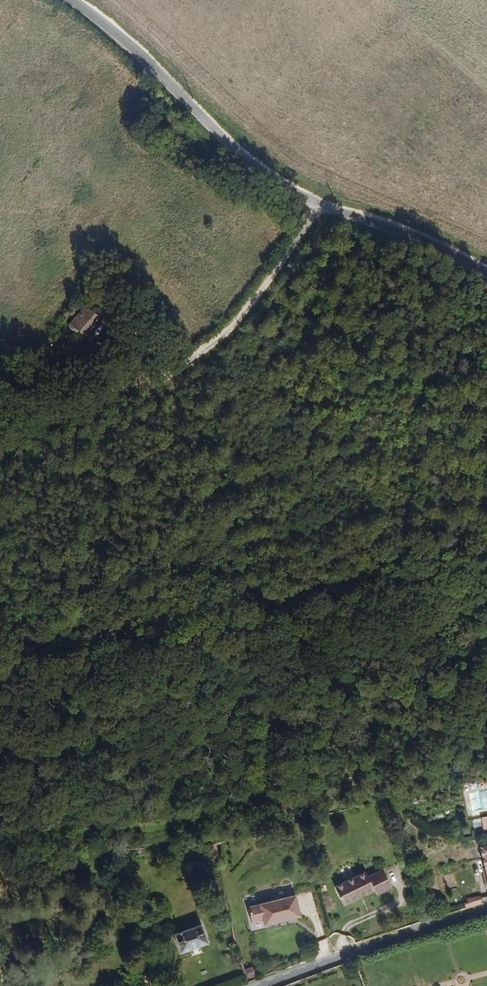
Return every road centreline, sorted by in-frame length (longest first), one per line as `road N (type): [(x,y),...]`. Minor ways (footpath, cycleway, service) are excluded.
road 1 (unclassified): [(486,272),(415,235),(322,207),(258,169),(70,0)]
road 2 (track): [(322,207),(217,342),(137,381),(0,428)]
road 3 (residential): [(252,985),(486,910)]

